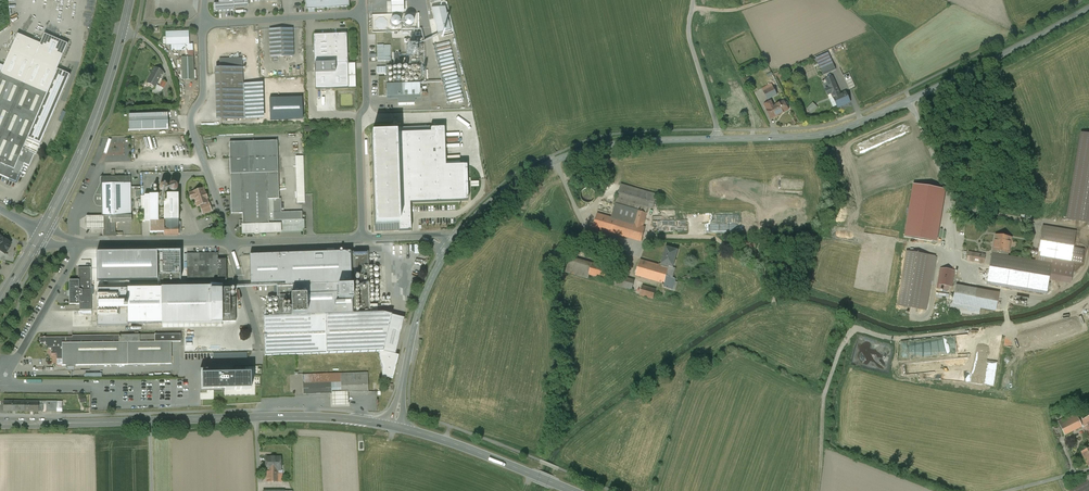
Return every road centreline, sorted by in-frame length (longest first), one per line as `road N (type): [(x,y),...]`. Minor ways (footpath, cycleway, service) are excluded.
road 1 (track): [(817,490),(823,392),(850,332),(917,337),(1008,327),(1088,299)]
road 2 (tertiary): [(1088,8),(848,127),(717,139)]
road 3 (primary): [(395,427),(305,417),(0,423)]
road 4 (tertiary): [(717,139),(626,142),(555,161),(498,196),(453,243)]
road 5 (primary): [(43,232),(92,129),(130,0)]
road 6 (residential): [(229,242),(190,122),(204,94),(203,24)]
road 7 (residential): [(363,14),(362,238)]
road 8 (primary): [(572,490),(395,427)]
road 9 (tertiary): [(446,252),(417,316),(395,427)]
road 10 (residential): [(363,14),(203,24)]
road 11 (track): [(653,236),(711,237),(752,255),(774,306)]
road 12 (residential): [(229,242),(80,244)]
road 13 (residential): [(4,368),(80,244)]
road 14 (unclassified): [(694,0),(690,41),(717,139)]
road 15 (residential): [(362,238),(229,242)]

